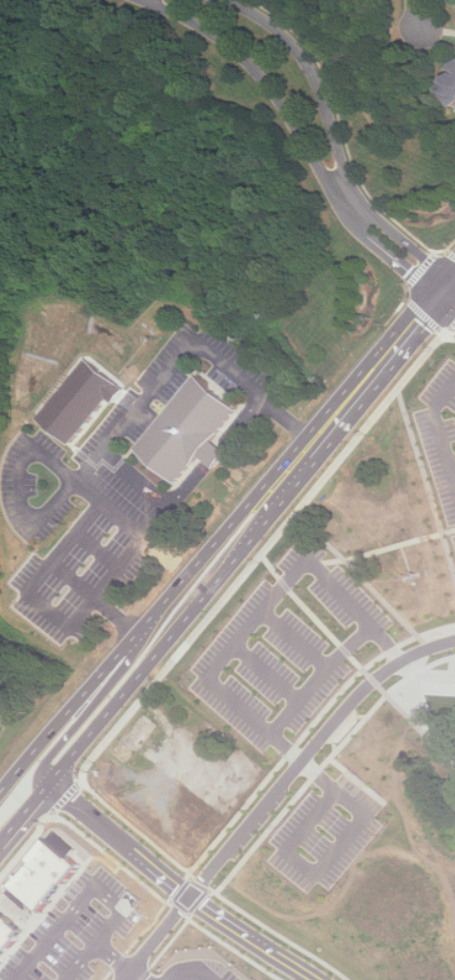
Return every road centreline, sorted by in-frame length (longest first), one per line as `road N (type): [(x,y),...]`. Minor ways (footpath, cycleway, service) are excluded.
road 1 (secondary): [(0,820),(314,443)]
road 2 (residential): [(454,641),(400,664),(353,705),(123,979)]
road 3 (residential): [(38,773),(190,897),(313,979)]
road 4 (residential): [(159,0),(234,49),(322,170),(342,183)]
road 5 (residential): [(342,183),(330,124),(296,51),(268,24),(220,0)]
road 6 (secondary): [(314,443),(454,274)]
road 7 (residential): [(446,285),(370,226),(342,183)]

